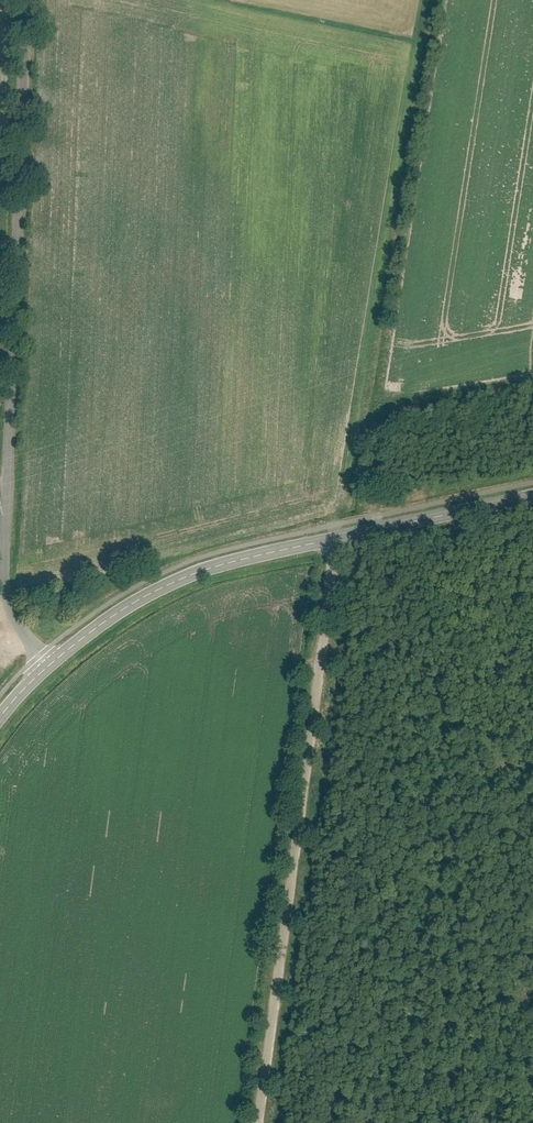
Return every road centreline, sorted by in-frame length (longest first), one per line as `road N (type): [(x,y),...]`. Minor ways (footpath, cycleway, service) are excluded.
road 1 (unclassified): [(48,666),(11,613),(4,548),(26,0)]
road 2 (unclassified): [(336,538),(256,1122)]
road 3 (secondary): [(48,666),(120,611),(174,582),(336,538)]
road 4 (secondary): [(336,538),(532,497)]

